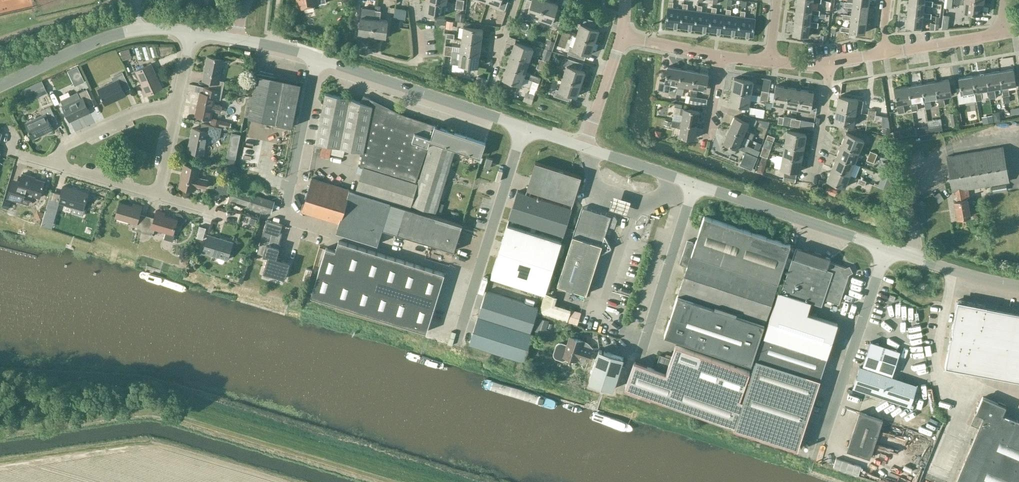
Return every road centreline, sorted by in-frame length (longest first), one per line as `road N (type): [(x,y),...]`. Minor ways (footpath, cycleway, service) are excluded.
road 1 (unclassified): [(454,346),(524,127)]
road 2 (unclassified): [(816,459),(886,248)]
road 3 (tertiary): [(524,127),(317,57)]
road 4 (tertiary): [(886,248),(694,184)]
road 5 (unclassified): [(643,345),(694,184)]
road 6 (tertiary): [(138,29),(0,85)]
road 7 (unclassified): [(286,201),(317,57)]
road 8 (residential): [(56,165),(64,146),(131,115),(174,111)]
road 9 (tertiary): [(1018,286),(886,248)]

